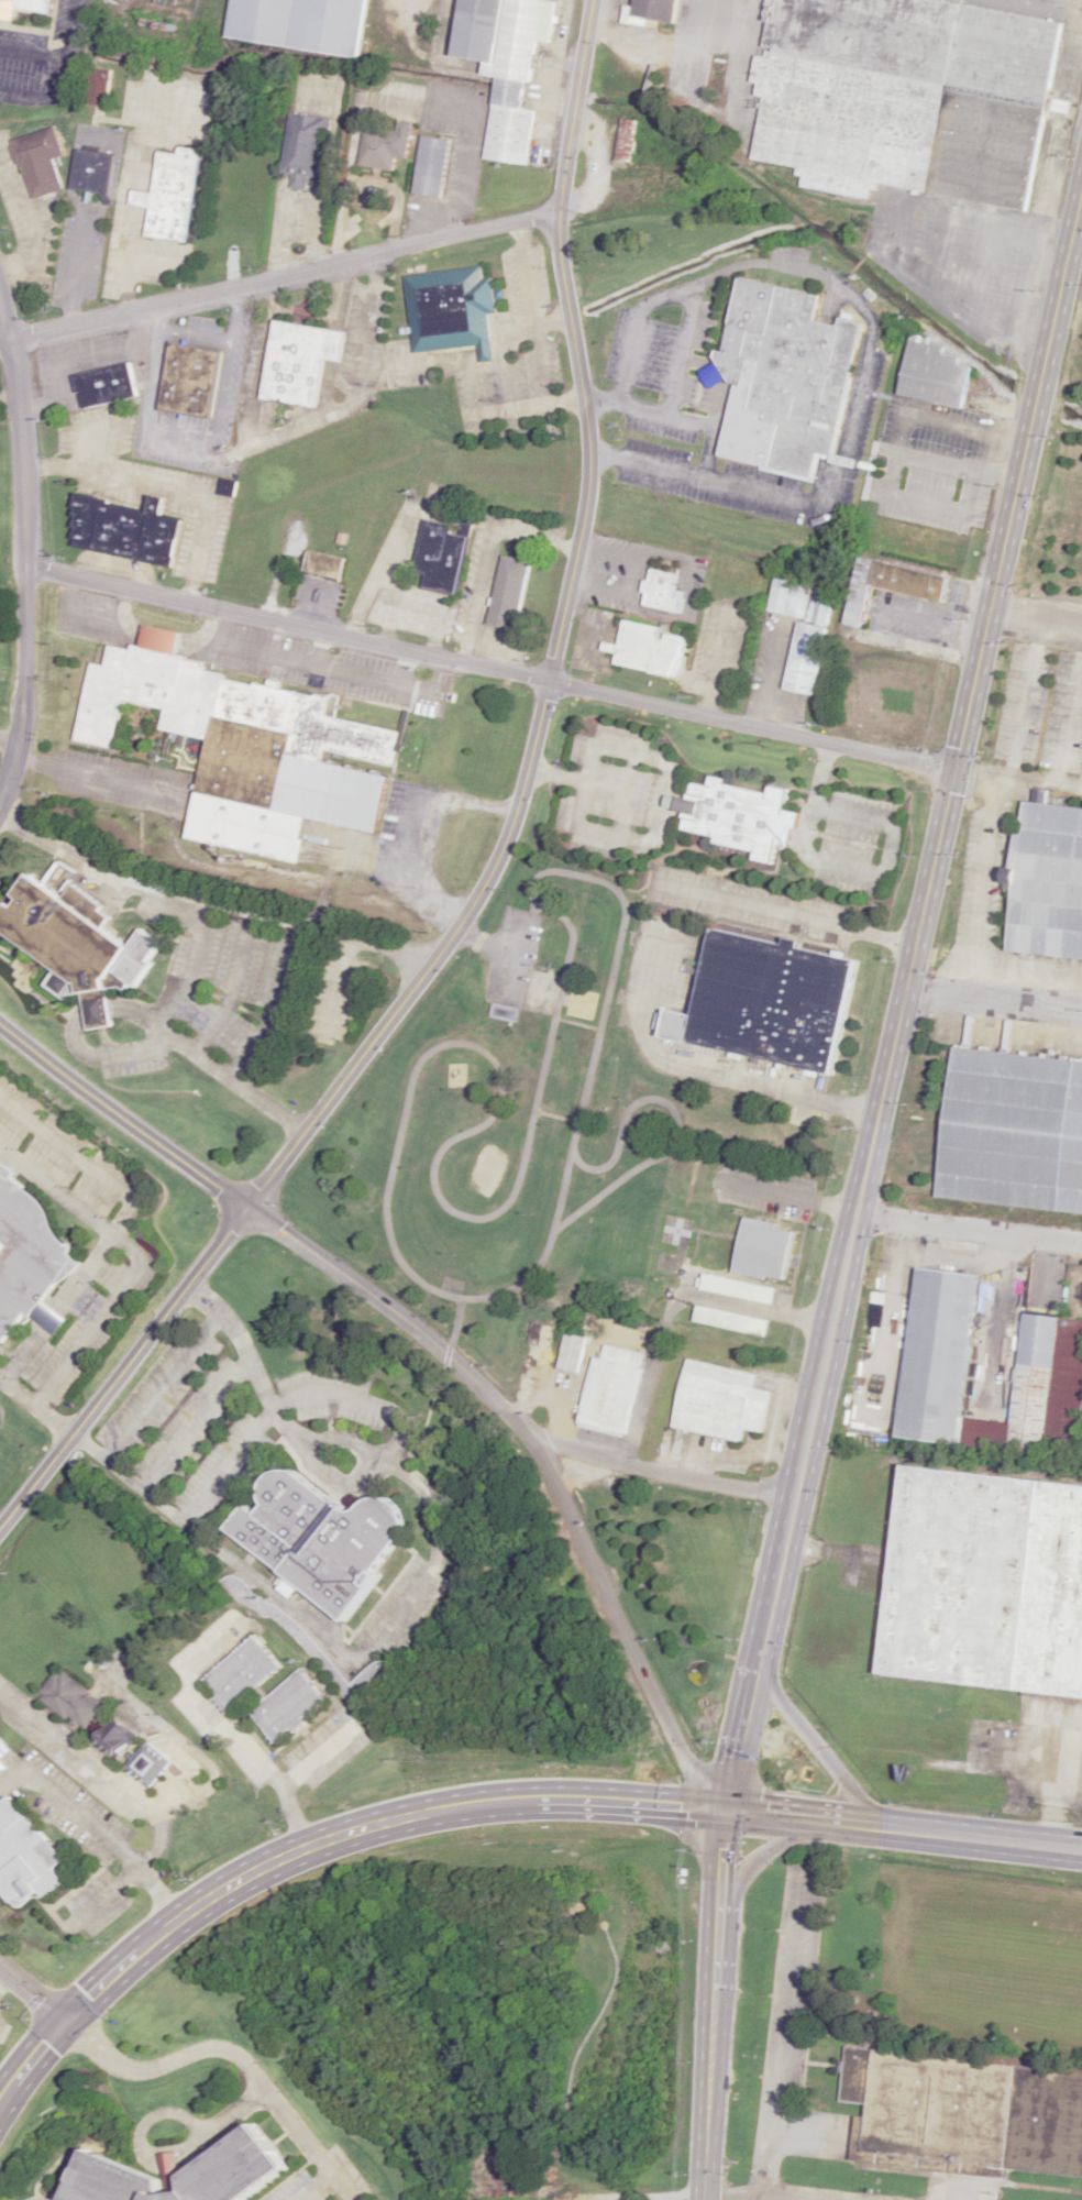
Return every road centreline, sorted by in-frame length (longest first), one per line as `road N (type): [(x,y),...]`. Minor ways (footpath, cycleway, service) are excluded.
road 1 (tertiary): [(1081,174),(757,1653)]
road 2 (residential): [(0,1529),(246,1208),(508,840),(589,473),(557,216)]
road 3 (residential): [(951,773),(25,570)]
road 4 (tertiary): [(808,1817),(573,1799),(443,1807),(324,1839),(217,1891),(139,1946),(57,2015),(0,2102)]
road 5 (residential): [(9,340),(557,216),(590,0)]
road 6 (residential): [(0,796),(22,716),(25,570),(20,404),(0,311)]
road 7 (residential): [(728,1806),(682,1759),(529,1441)]
road 8 (residential): [(529,1441),(393,1311),(246,1208)]
road 9 (residential): [(0,1025),(246,1208)]
road 10 (tertiary): [(717,1894),(702,2199)]
road 11 (residential): [(529,1441),(793,1499)]
road 12 (residential): [(858,1211),(1081,1241)]
road 13 (tertiary): [(879,1826),(784,1711),(757,1653)]
road 14 (tertiary): [(1081,1849),(879,1826)]
road 15 (residential): [(903,990),(1081,1011)]
road 16 (tertiary): [(757,1653),(728,1806)]

